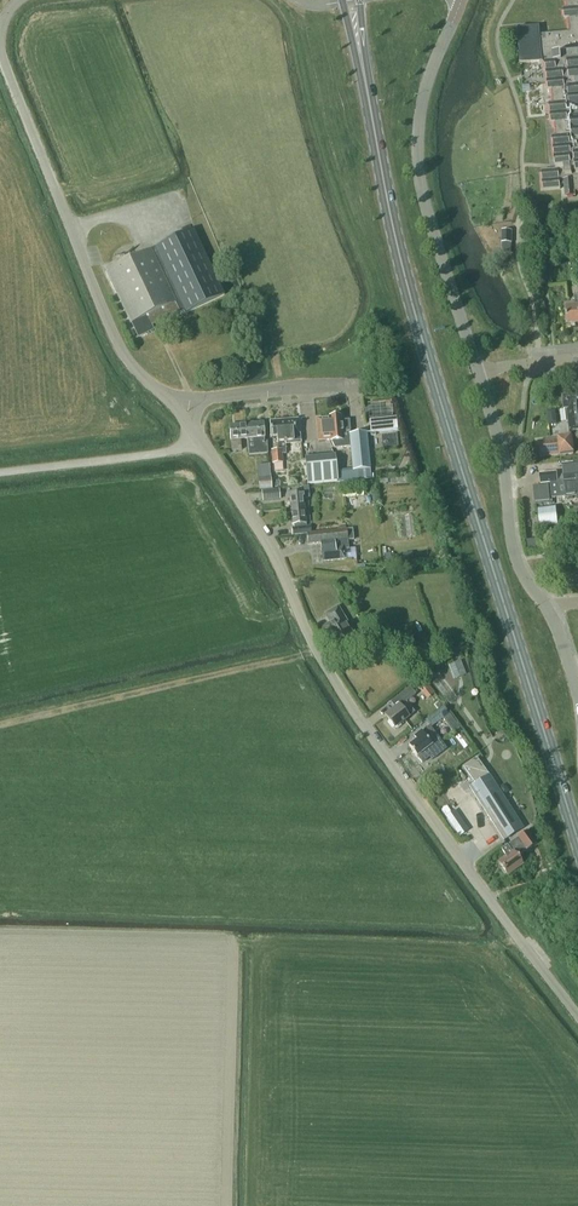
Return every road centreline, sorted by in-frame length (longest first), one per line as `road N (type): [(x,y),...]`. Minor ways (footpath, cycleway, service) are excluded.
road 1 (primary): [(577,842),(415,314),(364,74)]
road 2 (unclassified): [(577,1016),(336,684),(273,554),(199,440)]
road 3 (unclassified): [(0,47),(120,349),(143,378),(175,397)]
road 4 (unclassified): [(478,373),(418,163),(426,86),(461,0)]
road 5 (unclassified): [(546,608),(514,551),(505,463),(478,373)]
road 6 (unclassified): [(0,472),(165,453),(199,440)]
road 7 (unclassified): [(199,398),(363,386)]

